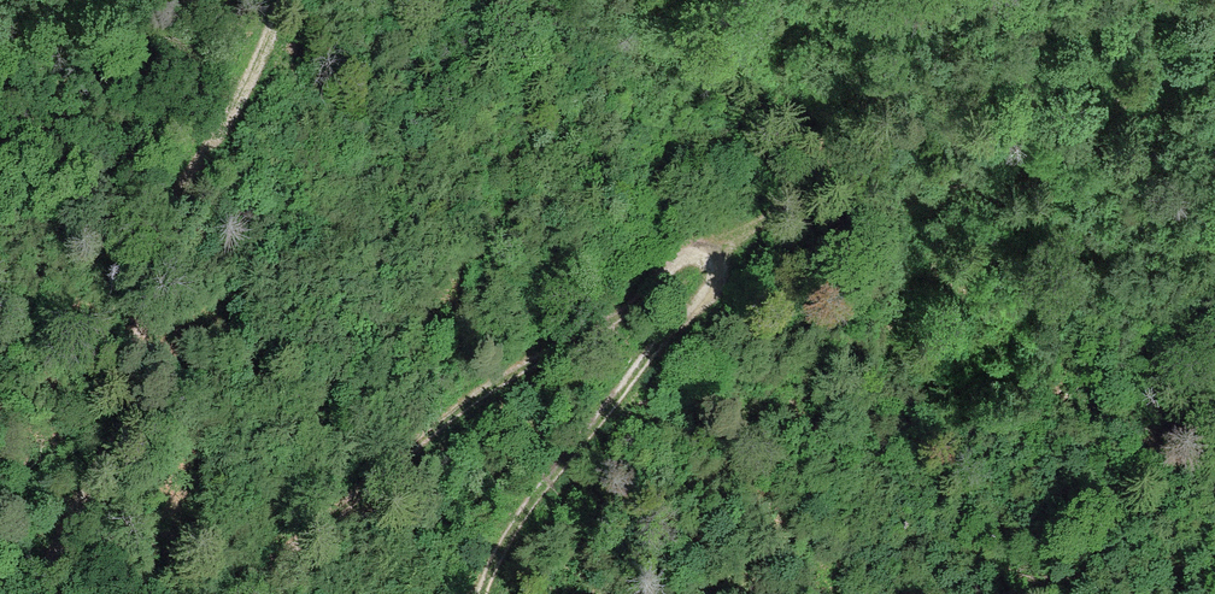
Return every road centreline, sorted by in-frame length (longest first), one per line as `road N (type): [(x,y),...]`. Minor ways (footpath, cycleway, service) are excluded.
road 1 (track): [(490,593),(501,557),(565,463),(724,264),(690,256),(631,312),(544,353),(445,423),(250,593)]
road 2 (track): [(39,593),(123,441),(145,378),(144,284),(181,195),(254,93),(285,0)]
road 3 (track): [(724,264),(788,210),(976,150),(1074,100),(1214,10)]

